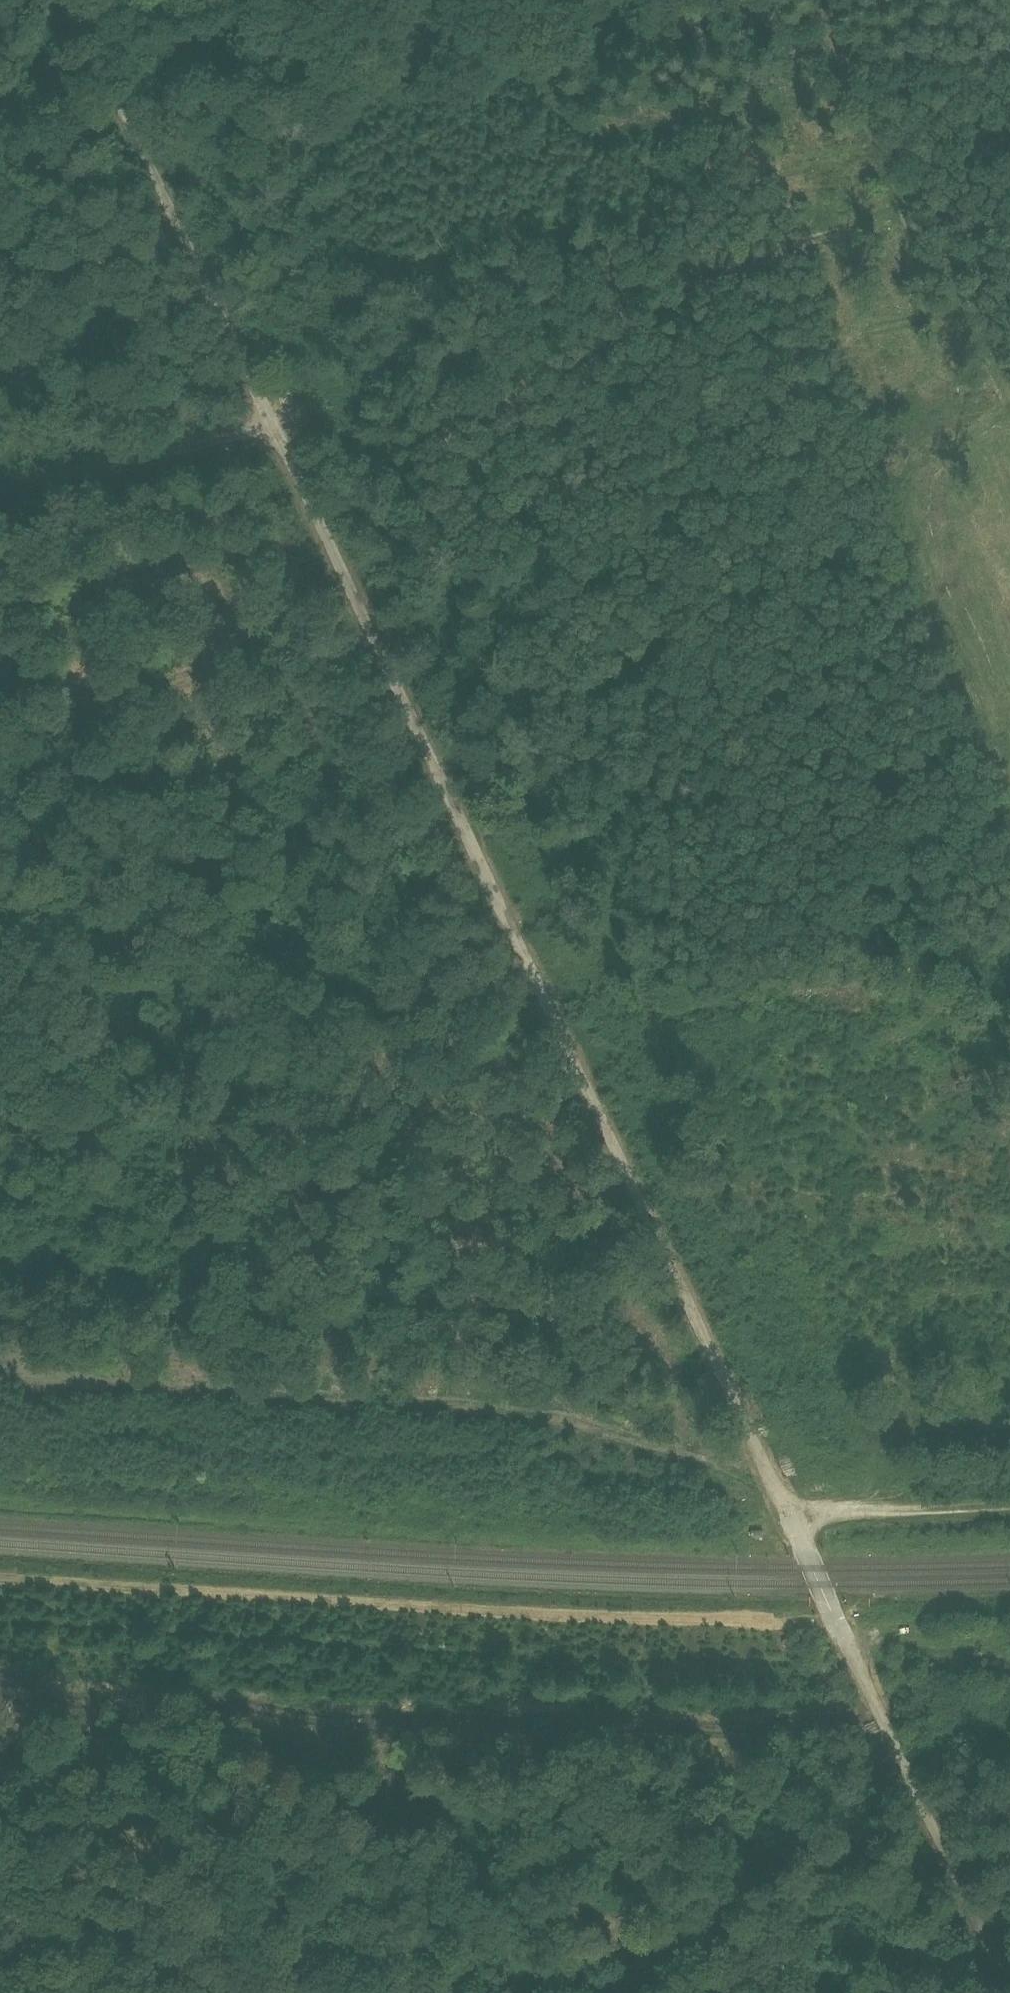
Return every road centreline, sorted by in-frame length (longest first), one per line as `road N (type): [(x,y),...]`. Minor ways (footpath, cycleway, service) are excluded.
road 1 (track): [(69,0),(1009,1990)]
road 2 (track): [(0,1575),(772,1621),(832,1611)]
road 3 (track): [(0,484),(269,415)]

